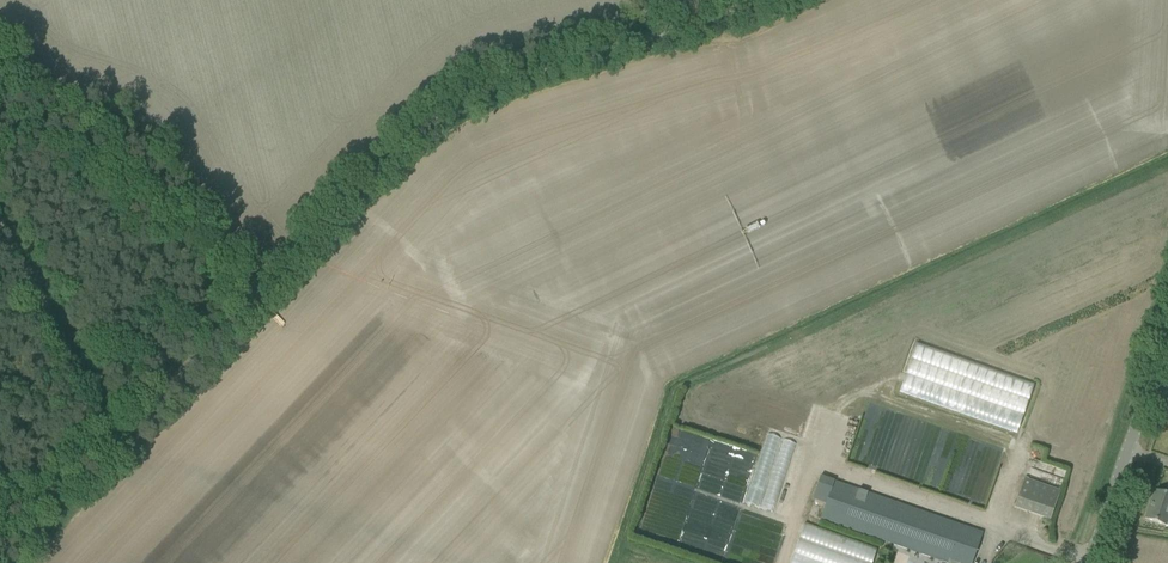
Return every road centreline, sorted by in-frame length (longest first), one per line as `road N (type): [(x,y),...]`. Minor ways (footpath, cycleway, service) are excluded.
road 1 (track): [(124,432),(420,136),(555,69),(763,0)]
road 2 (track): [(0,232),(124,432)]
road 3 (unclassified): [(1095,562),(1167,345)]
road 4 (track): [(0,525),(124,432)]

